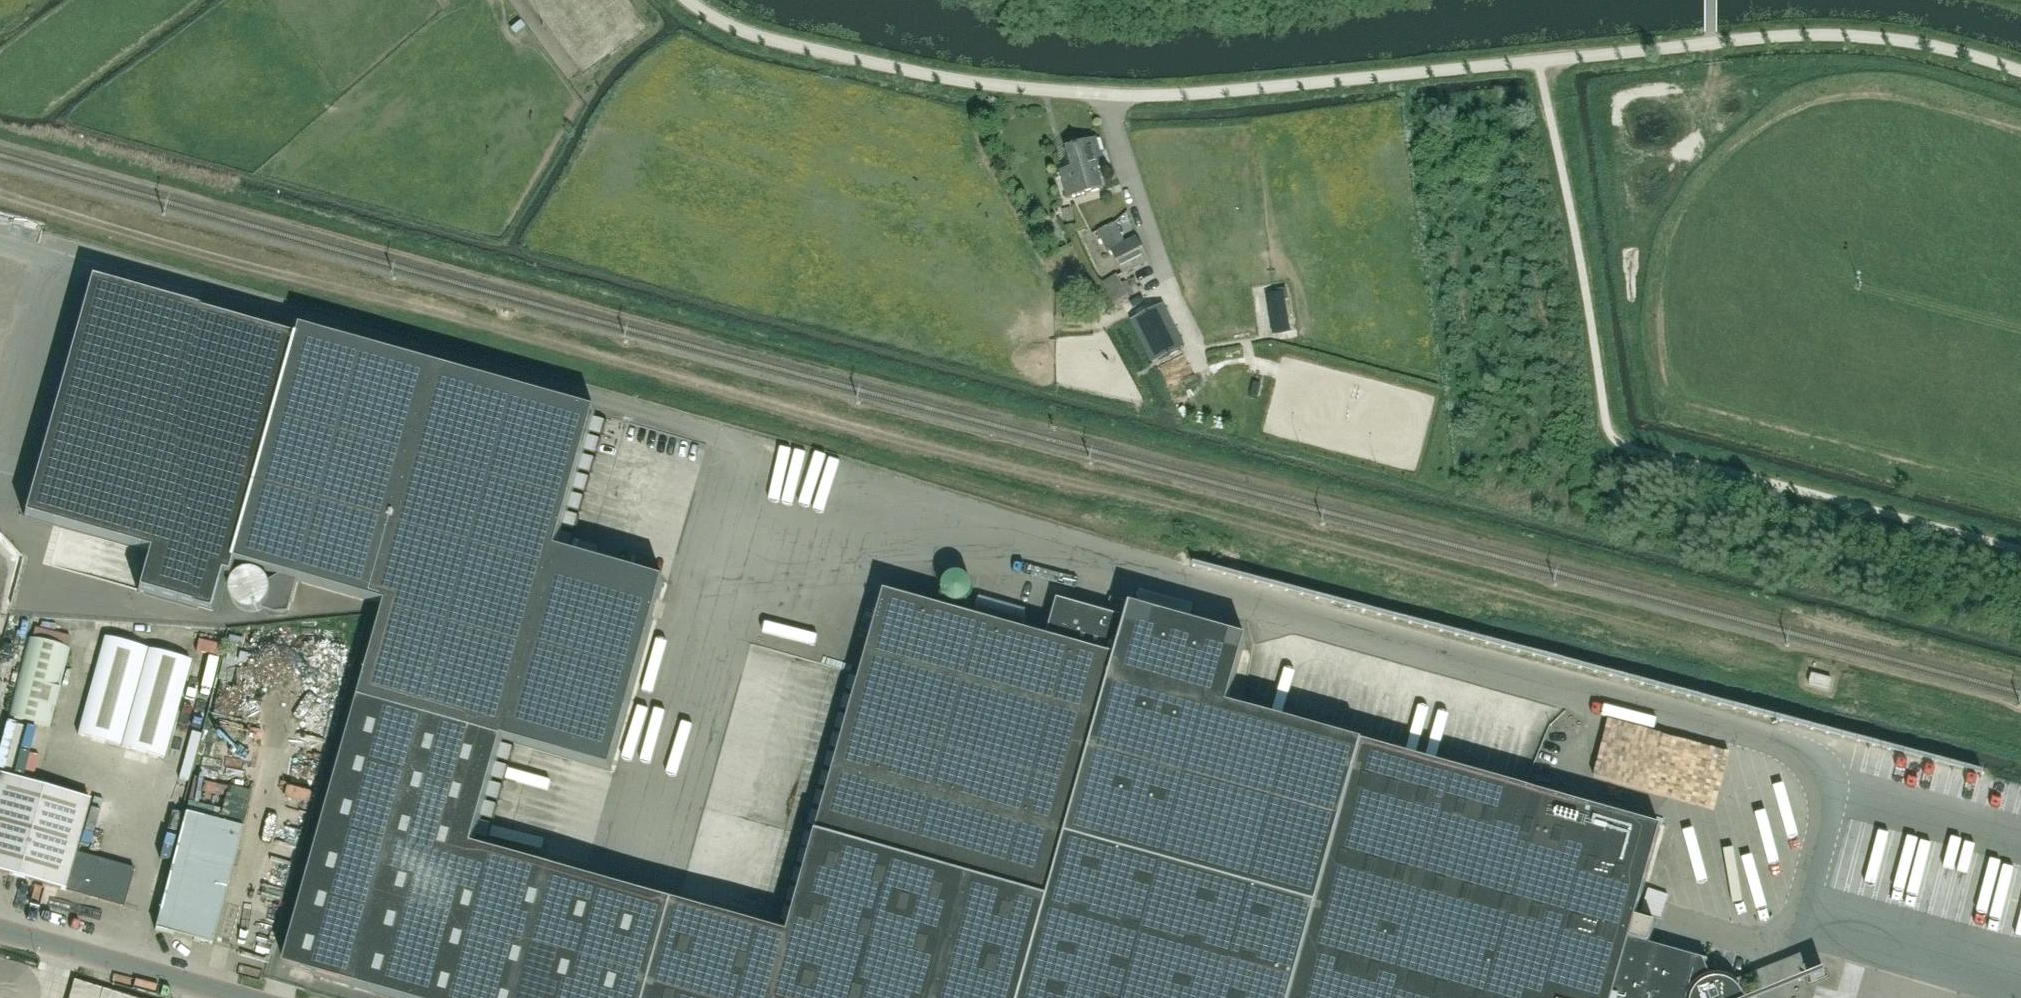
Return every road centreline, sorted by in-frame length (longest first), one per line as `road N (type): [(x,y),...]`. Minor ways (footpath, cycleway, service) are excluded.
road 1 (residential): [(687,0),(754,34),(938,76),(1068,90),(1179,92),(1828,35),(1910,40),(2020,69)]
road 2 (unclassified): [(247,997),(0,927)]

